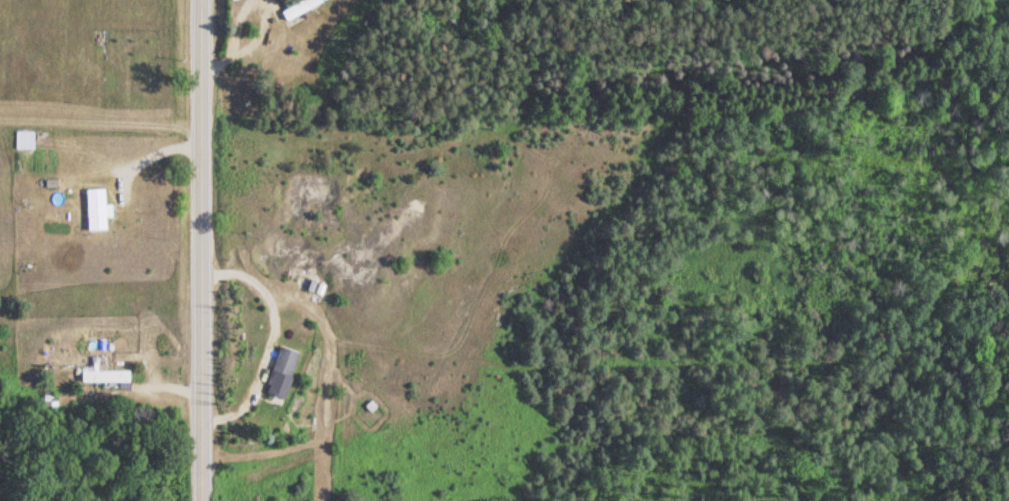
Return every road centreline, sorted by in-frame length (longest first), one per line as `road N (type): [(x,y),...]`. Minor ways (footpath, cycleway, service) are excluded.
road 1 (residential): [(191,238),(396,237),(550,212),(669,140)]
road 2 (residential): [(191,500),(191,0)]
road 3 (residential): [(960,270),(865,342),(770,319),(723,273),(669,140)]
road 4 (residential): [(669,140),(704,117),(790,0)]
road 5 (residential): [(865,342),(944,392),(1008,359)]

